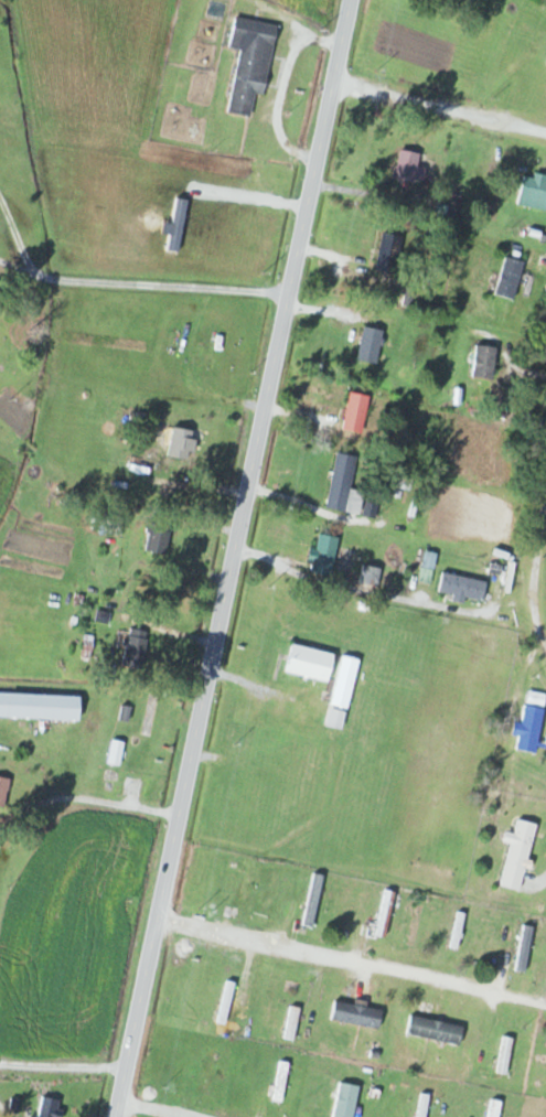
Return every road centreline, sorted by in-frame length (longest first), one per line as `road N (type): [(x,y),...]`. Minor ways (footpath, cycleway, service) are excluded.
road 1 (secondary): [(113,1116),(348,0)]
road 2 (residential): [(154,921),(545,1006)]
road 3 (residential): [(226,576),(480,624),(502,616)]
road 4 (residential): [(331,82),(545,128)]
road 5 (residential): [(545,501),(538,569),(538,625),(545,636)]
road 6 (residential): [(124,1068),(0,1067)]

